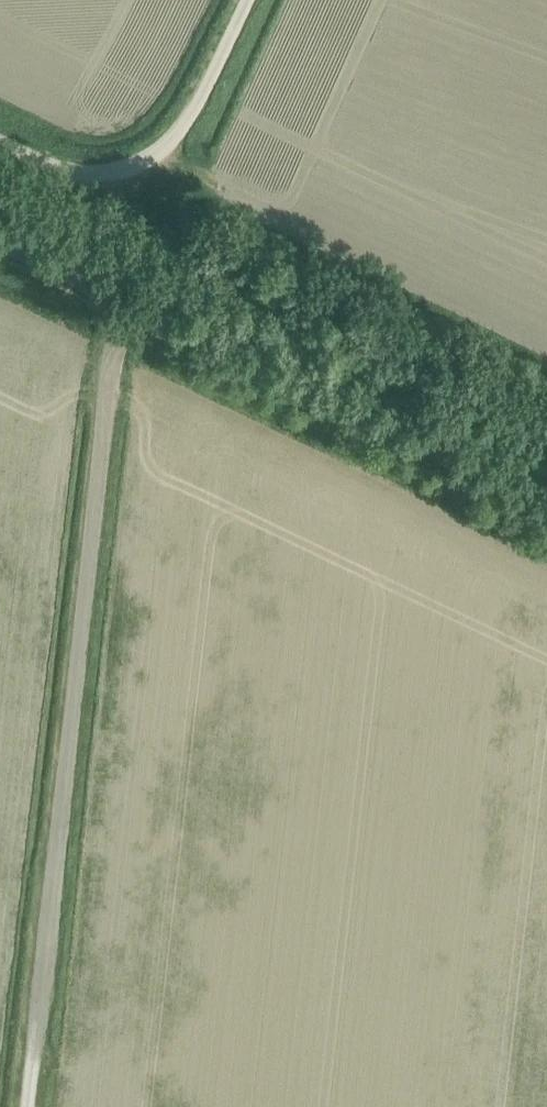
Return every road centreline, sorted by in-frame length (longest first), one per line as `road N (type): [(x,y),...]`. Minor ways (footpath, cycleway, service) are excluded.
road 1 (track): [(0,242),(546,506)]
road 2 (track): [(137,308),(119,348),(59,860)]
road 3 (unclassified): [(0,132),(100,173),(155,154),(197,111),(246,0)]
road 4 (unclassified): [(30,1106),(59,860)]

